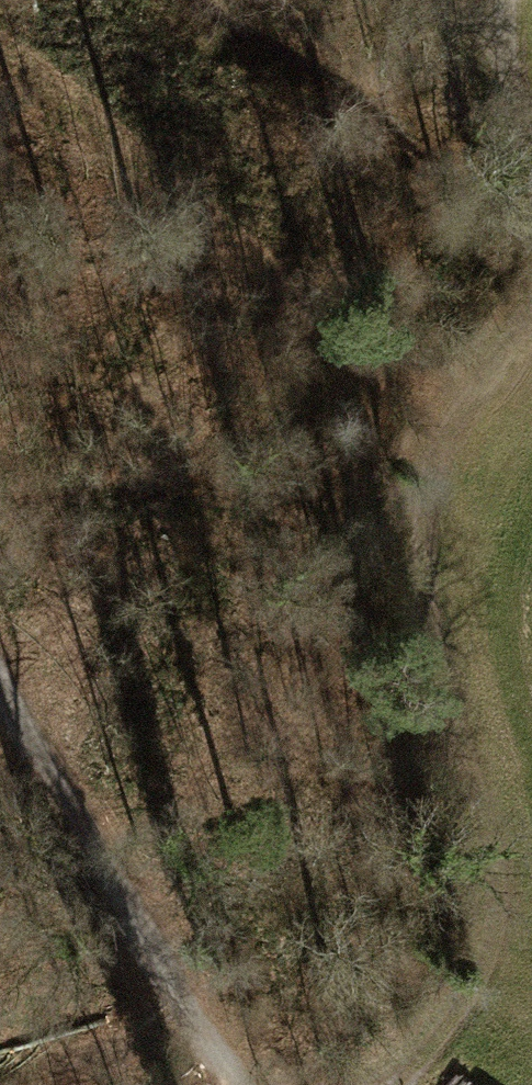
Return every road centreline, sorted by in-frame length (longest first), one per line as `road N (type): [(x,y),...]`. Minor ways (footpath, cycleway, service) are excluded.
road 1 (track): [(397,1084),(449,1022),(490,948),(489,852),(428,632),(415,534),(435,451),(531,322)]
road 2 (track): [(239,1084),(120,916),(0,698)]
road 3 (track): [(531,131),(514,44),(517,0)]

